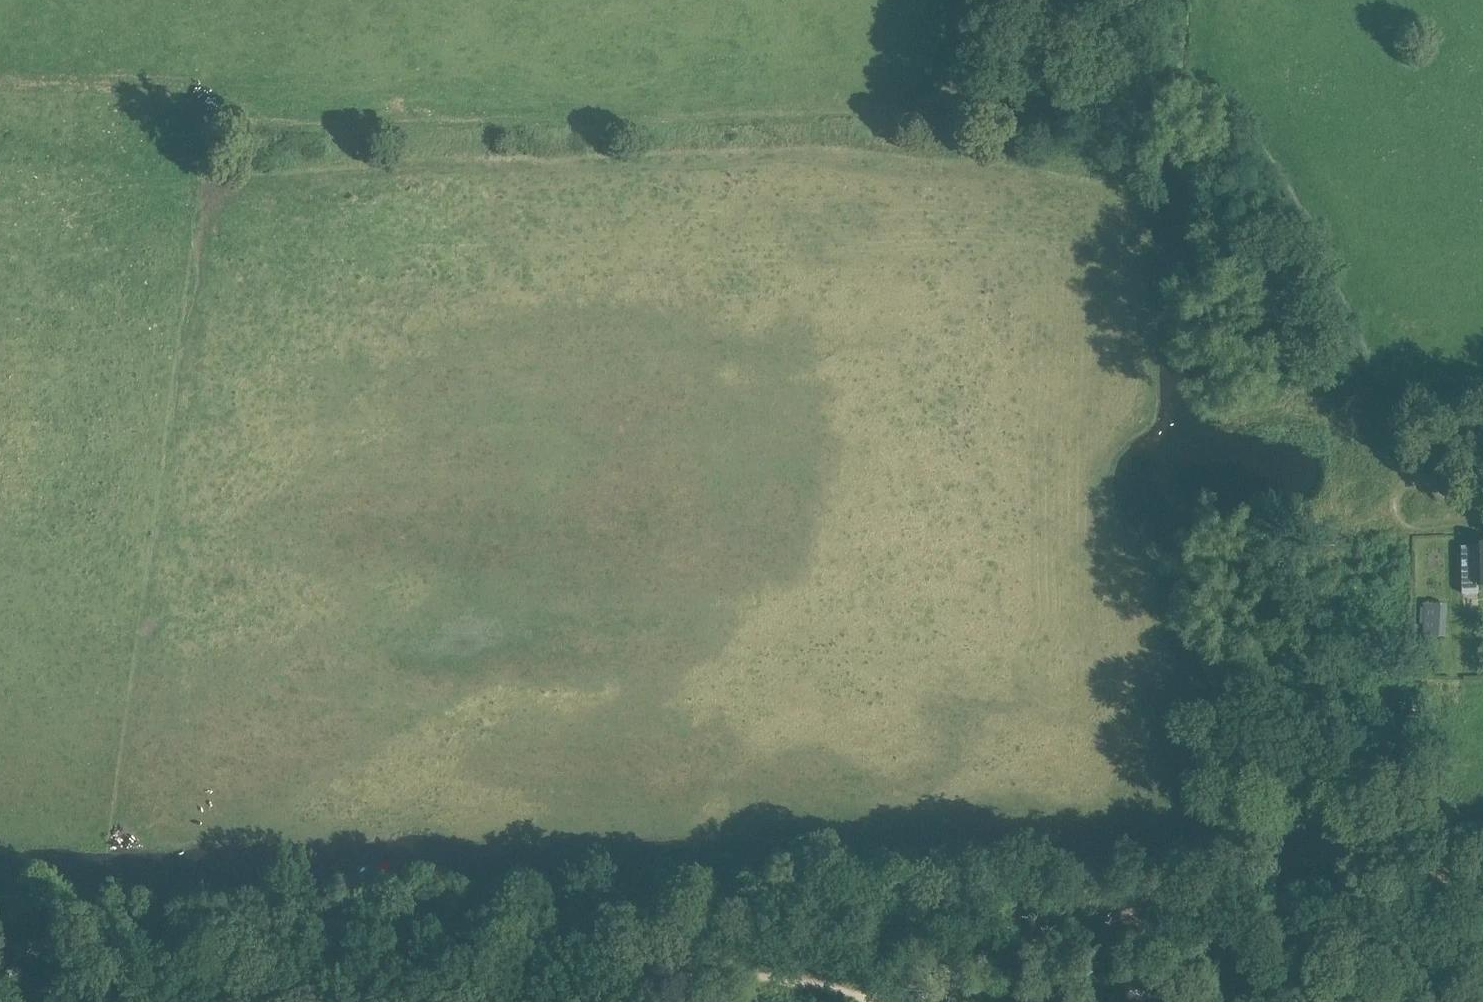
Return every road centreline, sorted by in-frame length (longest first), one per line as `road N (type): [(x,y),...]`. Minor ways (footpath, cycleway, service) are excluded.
road 1 (track): [(555,1001),(630,987),(723,986),(792,988),(857,1001)]
road 2 (track): [(1278,1001),(1429,959),(1482,953)]
road 3 (track): [(995,0),(951,166)]

